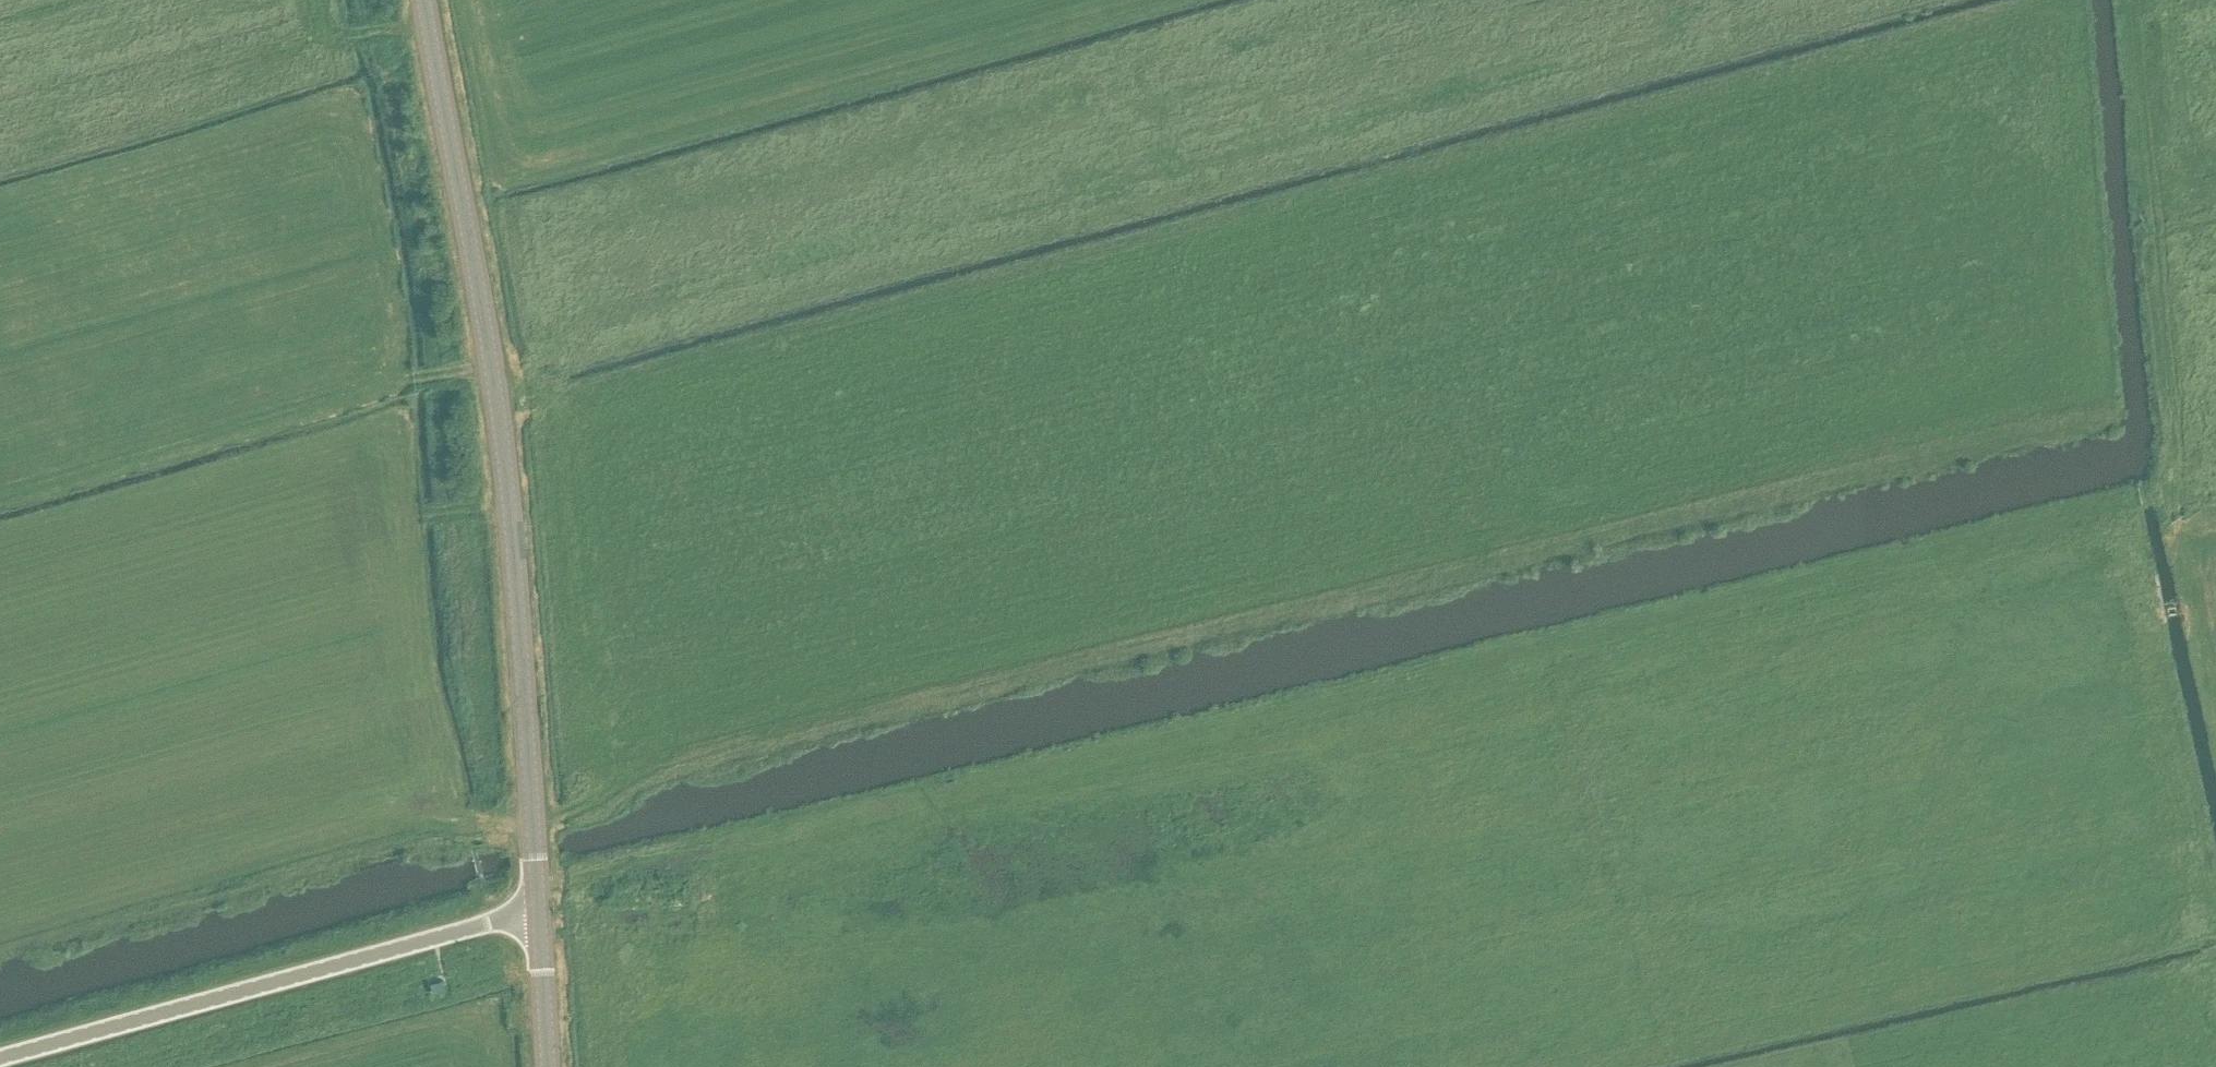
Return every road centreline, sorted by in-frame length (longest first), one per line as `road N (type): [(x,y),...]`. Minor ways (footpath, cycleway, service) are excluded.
road 1 (tertiary): [(538,908),(516,545),(426,0)]
road 2 (track): [(1073,758),(577,871),(579,905),(538,908)]
road 3 (unclassified): [(0,1056),(538,908)]
road 4 (tertiary): [(545,1066),(538,908)]

